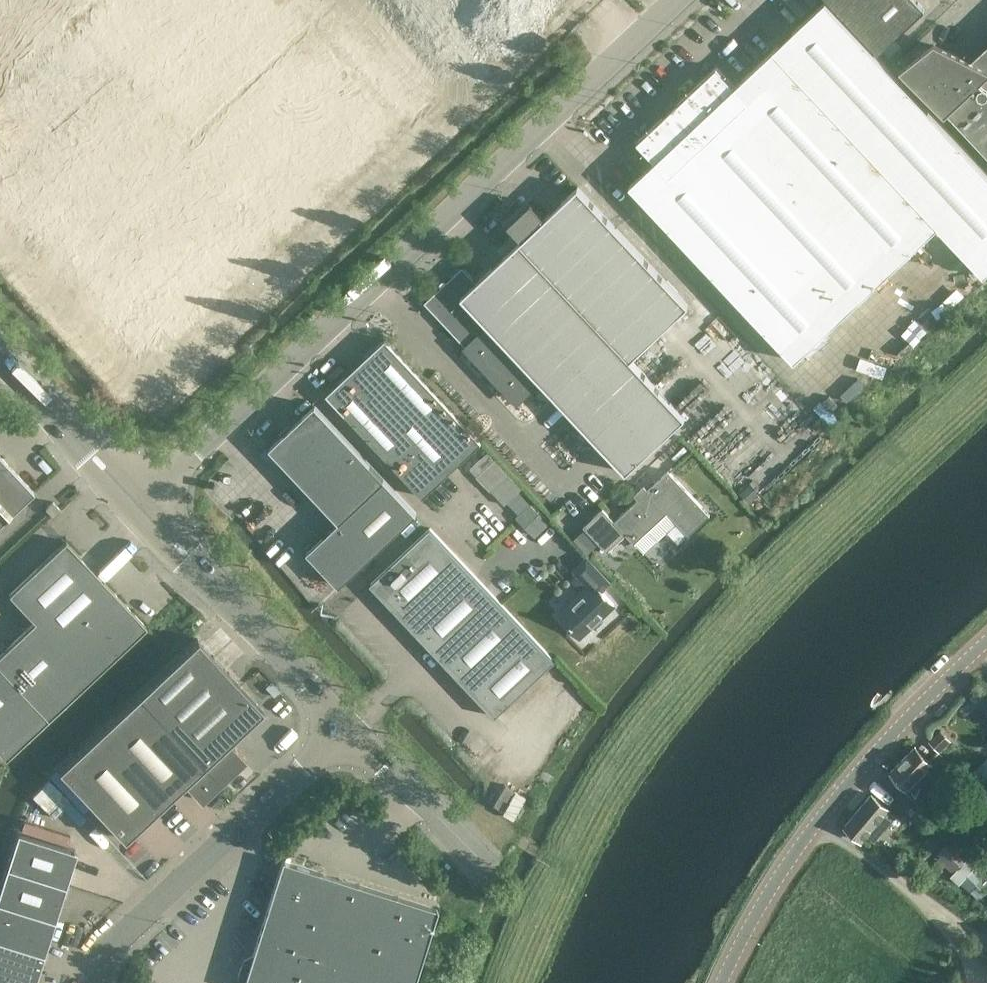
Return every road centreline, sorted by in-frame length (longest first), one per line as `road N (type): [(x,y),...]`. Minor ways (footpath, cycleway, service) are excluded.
road 1 (unclassified): [(135,495),(678,0)]
road 2 (tertiary): [(722,982),(818,822),(986,641)]
road 3 (unclassified): [(350,725),(86,968),(82,982)]
road 4 (unclassified): [(350,725),(135,495)]
road 5 (track): [(986,973),(941,915),(818,822)]
road 6 (unclassified): [(486,865),(350,725)]
road 7 (unclassified): [(135,495),(0,356)]

